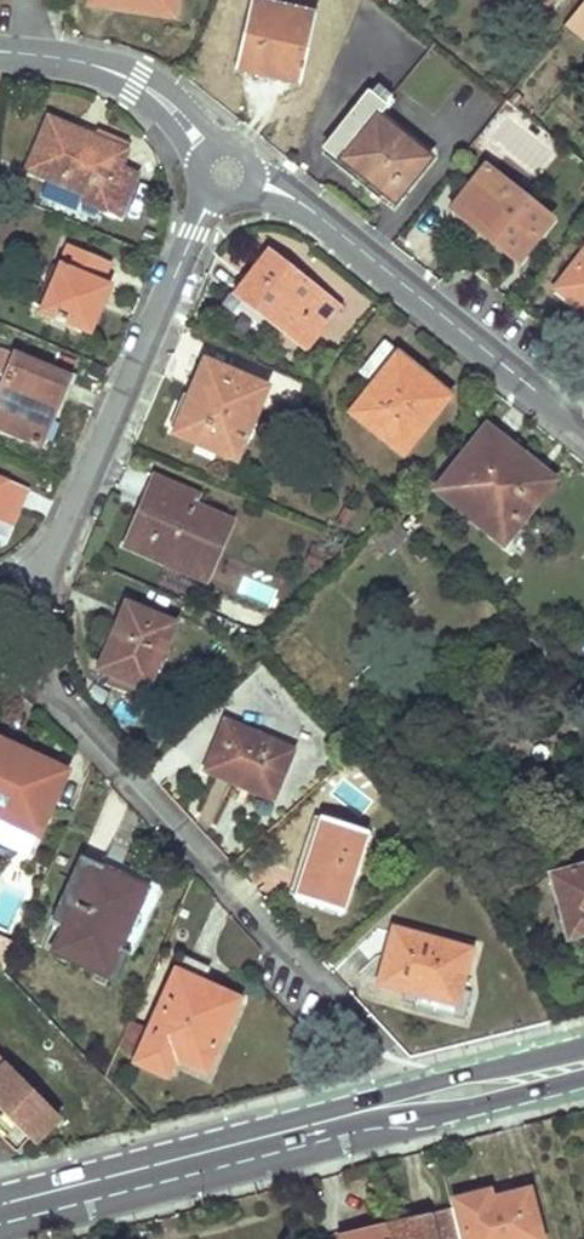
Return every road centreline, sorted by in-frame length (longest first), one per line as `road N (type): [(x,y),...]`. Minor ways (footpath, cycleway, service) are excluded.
road 1 (primary): [(583,1047),(0,1194)]
road 2 (primary): [(0,1224),(583,1081)]
road 3 (residential): [(11,650),(210,201)]
road 4 (residential): [(11,650),(310,964)]
road 5 (residential): [(257,185),(295,197),(583,430)]
road 6 (residential): [(0,52),(119,75),(180,110),(206,150)]

